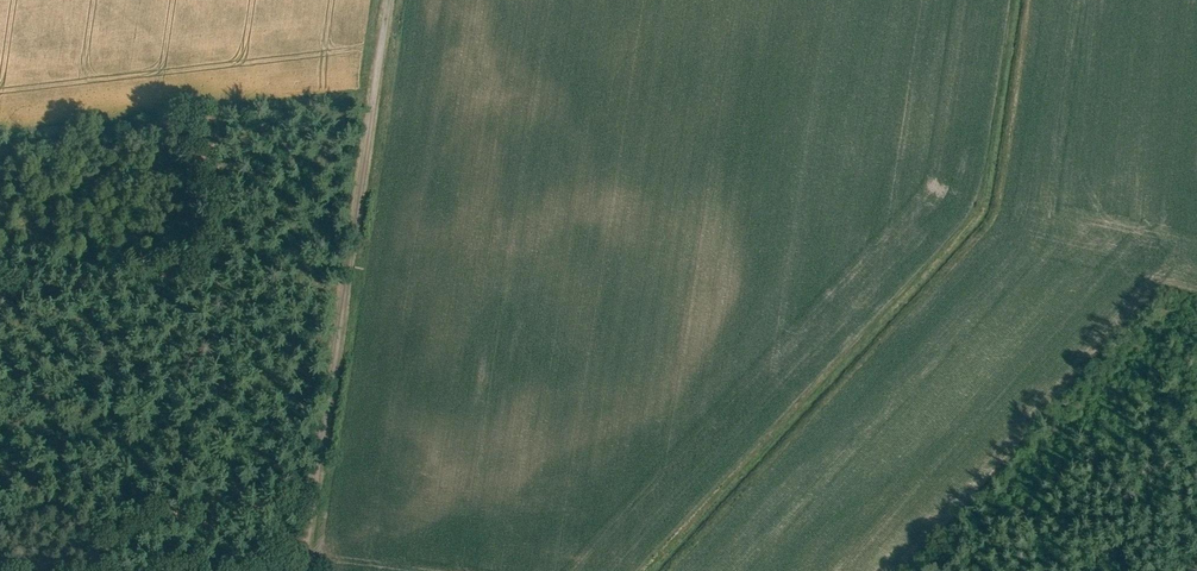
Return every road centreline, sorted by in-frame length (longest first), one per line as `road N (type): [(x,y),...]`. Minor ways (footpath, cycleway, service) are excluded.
road 1 (track): [(300,570),(389,0)]

